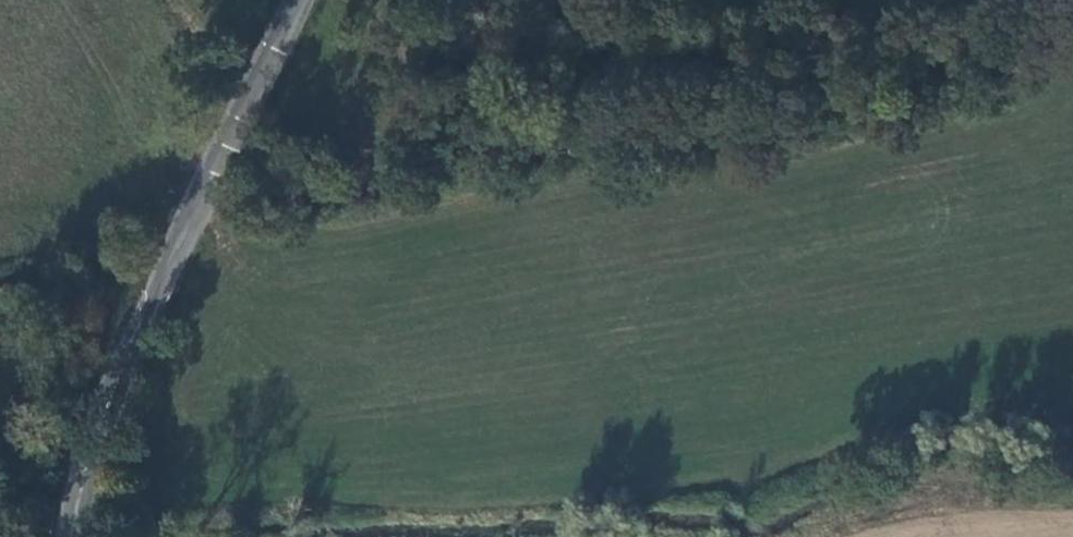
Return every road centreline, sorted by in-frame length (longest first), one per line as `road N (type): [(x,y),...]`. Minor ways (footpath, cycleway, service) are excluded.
road 1 (secondary): [(300,0),(104,392),(65,536)]

